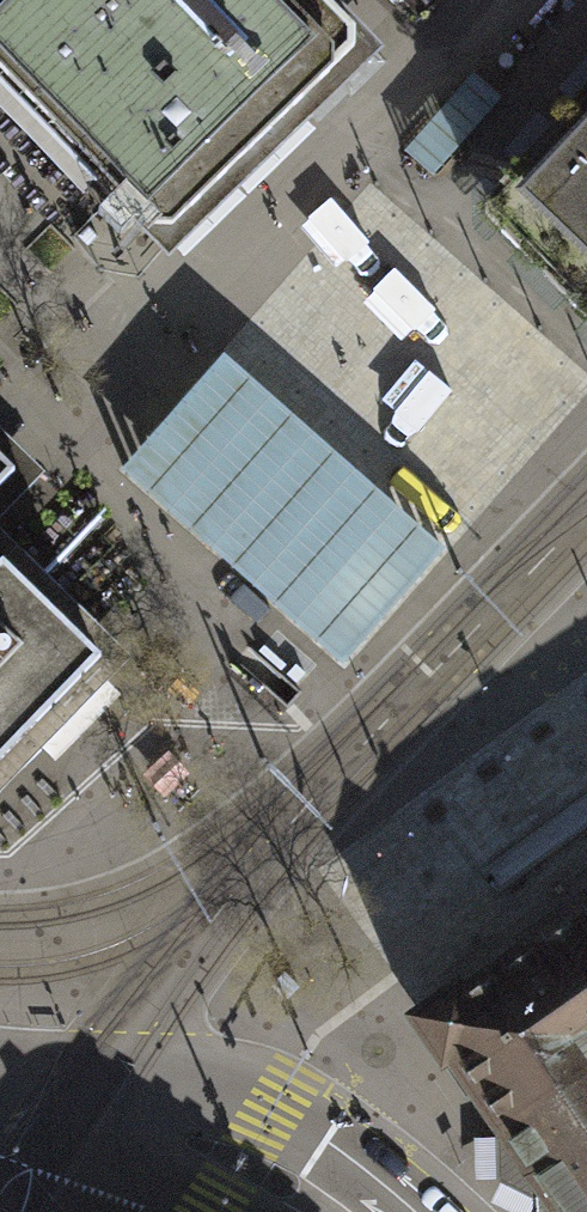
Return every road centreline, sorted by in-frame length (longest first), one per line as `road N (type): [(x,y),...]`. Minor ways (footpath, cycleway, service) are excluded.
road 1 (residential): [(586,517),(310,800),(191,937),(63,1109)]
road 2 (secondary): [(63,1109),(239,1162),(322,1211)]

